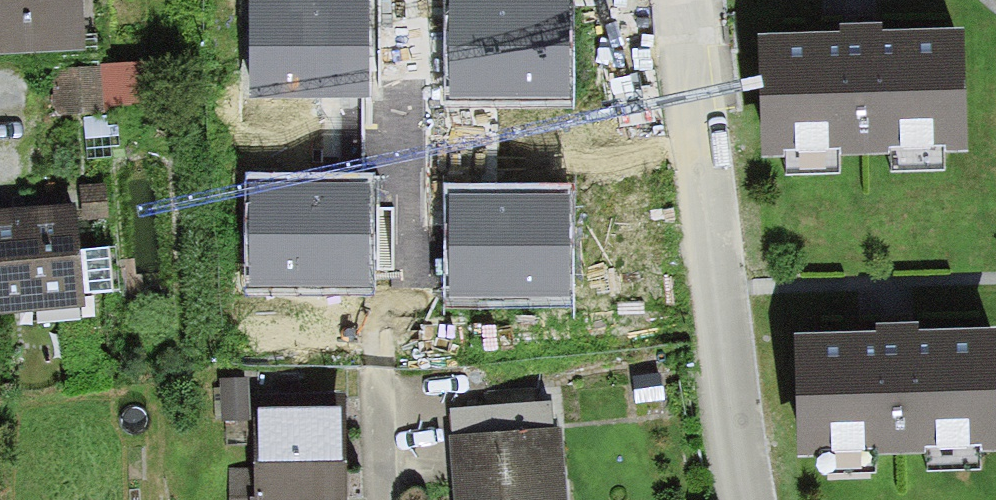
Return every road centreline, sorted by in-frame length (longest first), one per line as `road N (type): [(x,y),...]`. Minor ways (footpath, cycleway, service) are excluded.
road 1 (residential): [(692,0),(745,499)]
road 2 (residential): [(378,308),(384,499)]

